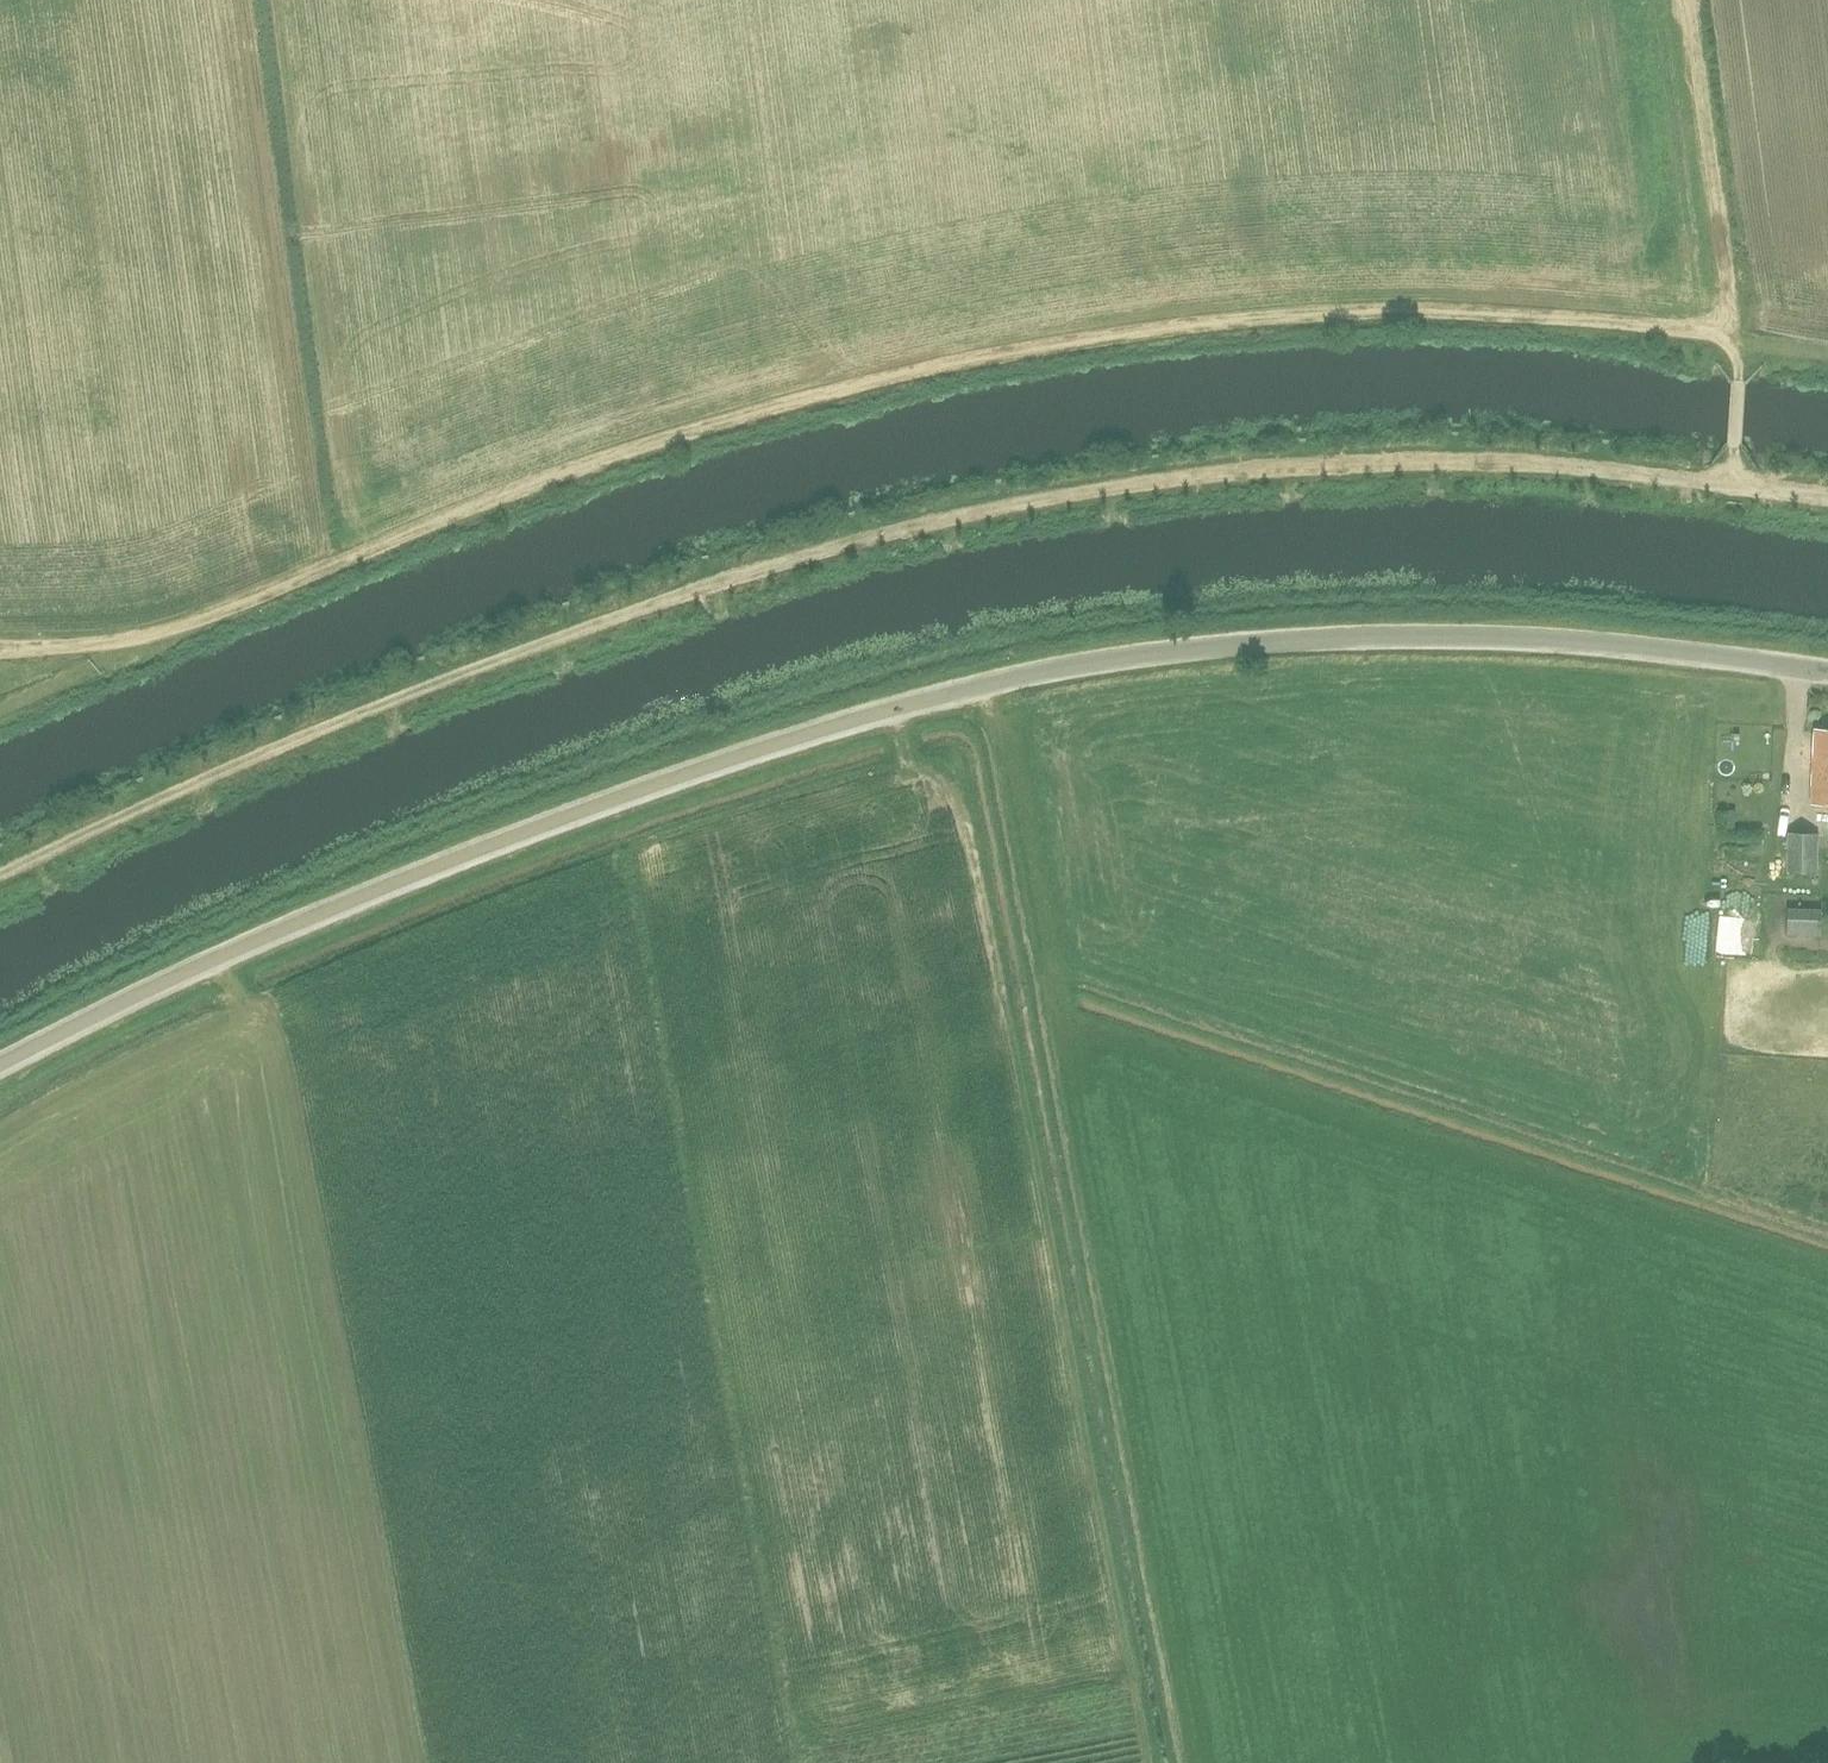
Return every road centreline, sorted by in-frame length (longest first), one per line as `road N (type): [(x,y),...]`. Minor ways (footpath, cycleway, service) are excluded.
road 1 (unclassified): [(0,1066),(181,976),(534,828),(810,735),(1071,668),(1205,649),(1407,636),(1621,644),(1827,671)]
road 2 (track): [(0,874),(507,656),(766,569),(981,515),(1191,477),(1397,462),(1735,483)]
road 3 (track): [(1732,335),(1539,315),(1309,315),(1134,333),(922,371),(760,408),(145,639)]
road 4 (track): [(1732,335),(1688,0)]
road 5 (track): [(1735,483),(1732,335)]
road 6 (track): [(145,639),(0,650)]

